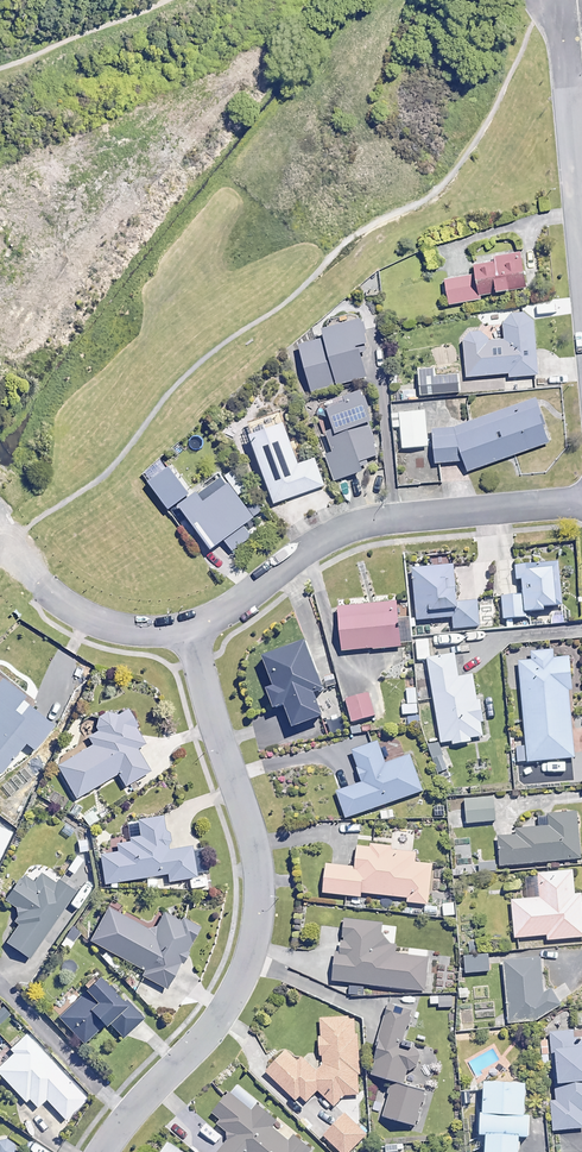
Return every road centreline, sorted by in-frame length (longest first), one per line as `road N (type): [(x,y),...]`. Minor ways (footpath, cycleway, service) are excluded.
road 1 (residential): [(95,1151),(121,1109),(202,1025),(241,958),(231,841),(180,631)]
road 2 (residential): [(180,631),(344,527),(581,502)]
road 3 (residential): [(555,0),(581,282)]
road 4 (residential): [(0,556),(34,591),(101,628),(180,631)]

